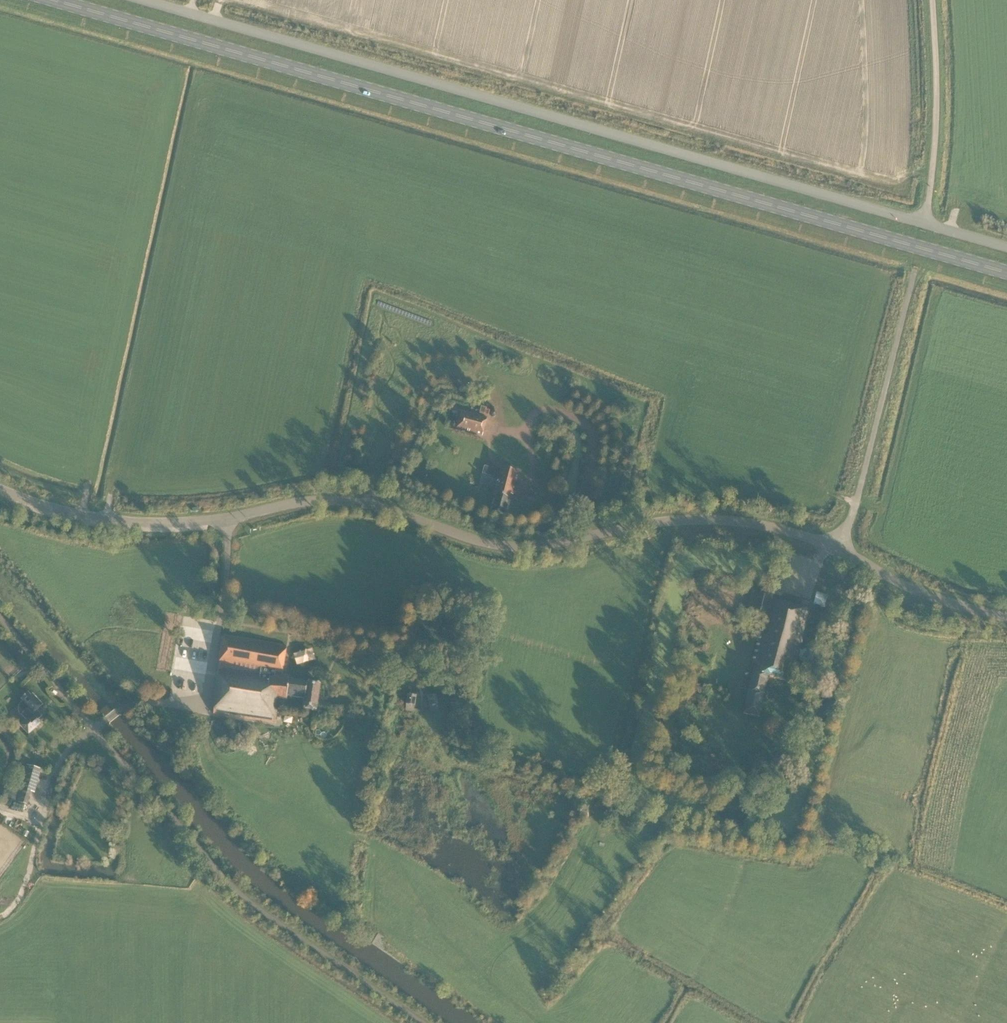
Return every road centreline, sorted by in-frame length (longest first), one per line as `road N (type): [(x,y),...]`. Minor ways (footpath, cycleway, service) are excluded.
road 1 (primary): [(1006,273),(55,0)]
road 2 (unclassified): [(830,545),(765,526),(694,519),(518,547),(387,509),(320,502),(195,522),(129,522),(55,509),(0,488)]
road 3 (unclassified): [(144,0),(926,223)]
road 4 (track): [(479,972),(379,850),(215,770),(200,740),(206,706)]
road 5 (track): [(536,1022),(479,972),(548,917),(615,788)]
road 6 (unclassified): [(926,223),(936,136),(931,0)]
road 7 (unclassified): [(830,545),(932,596),(1006,617)]
road 8 (unclassified): [(0,619),(94,730)]

